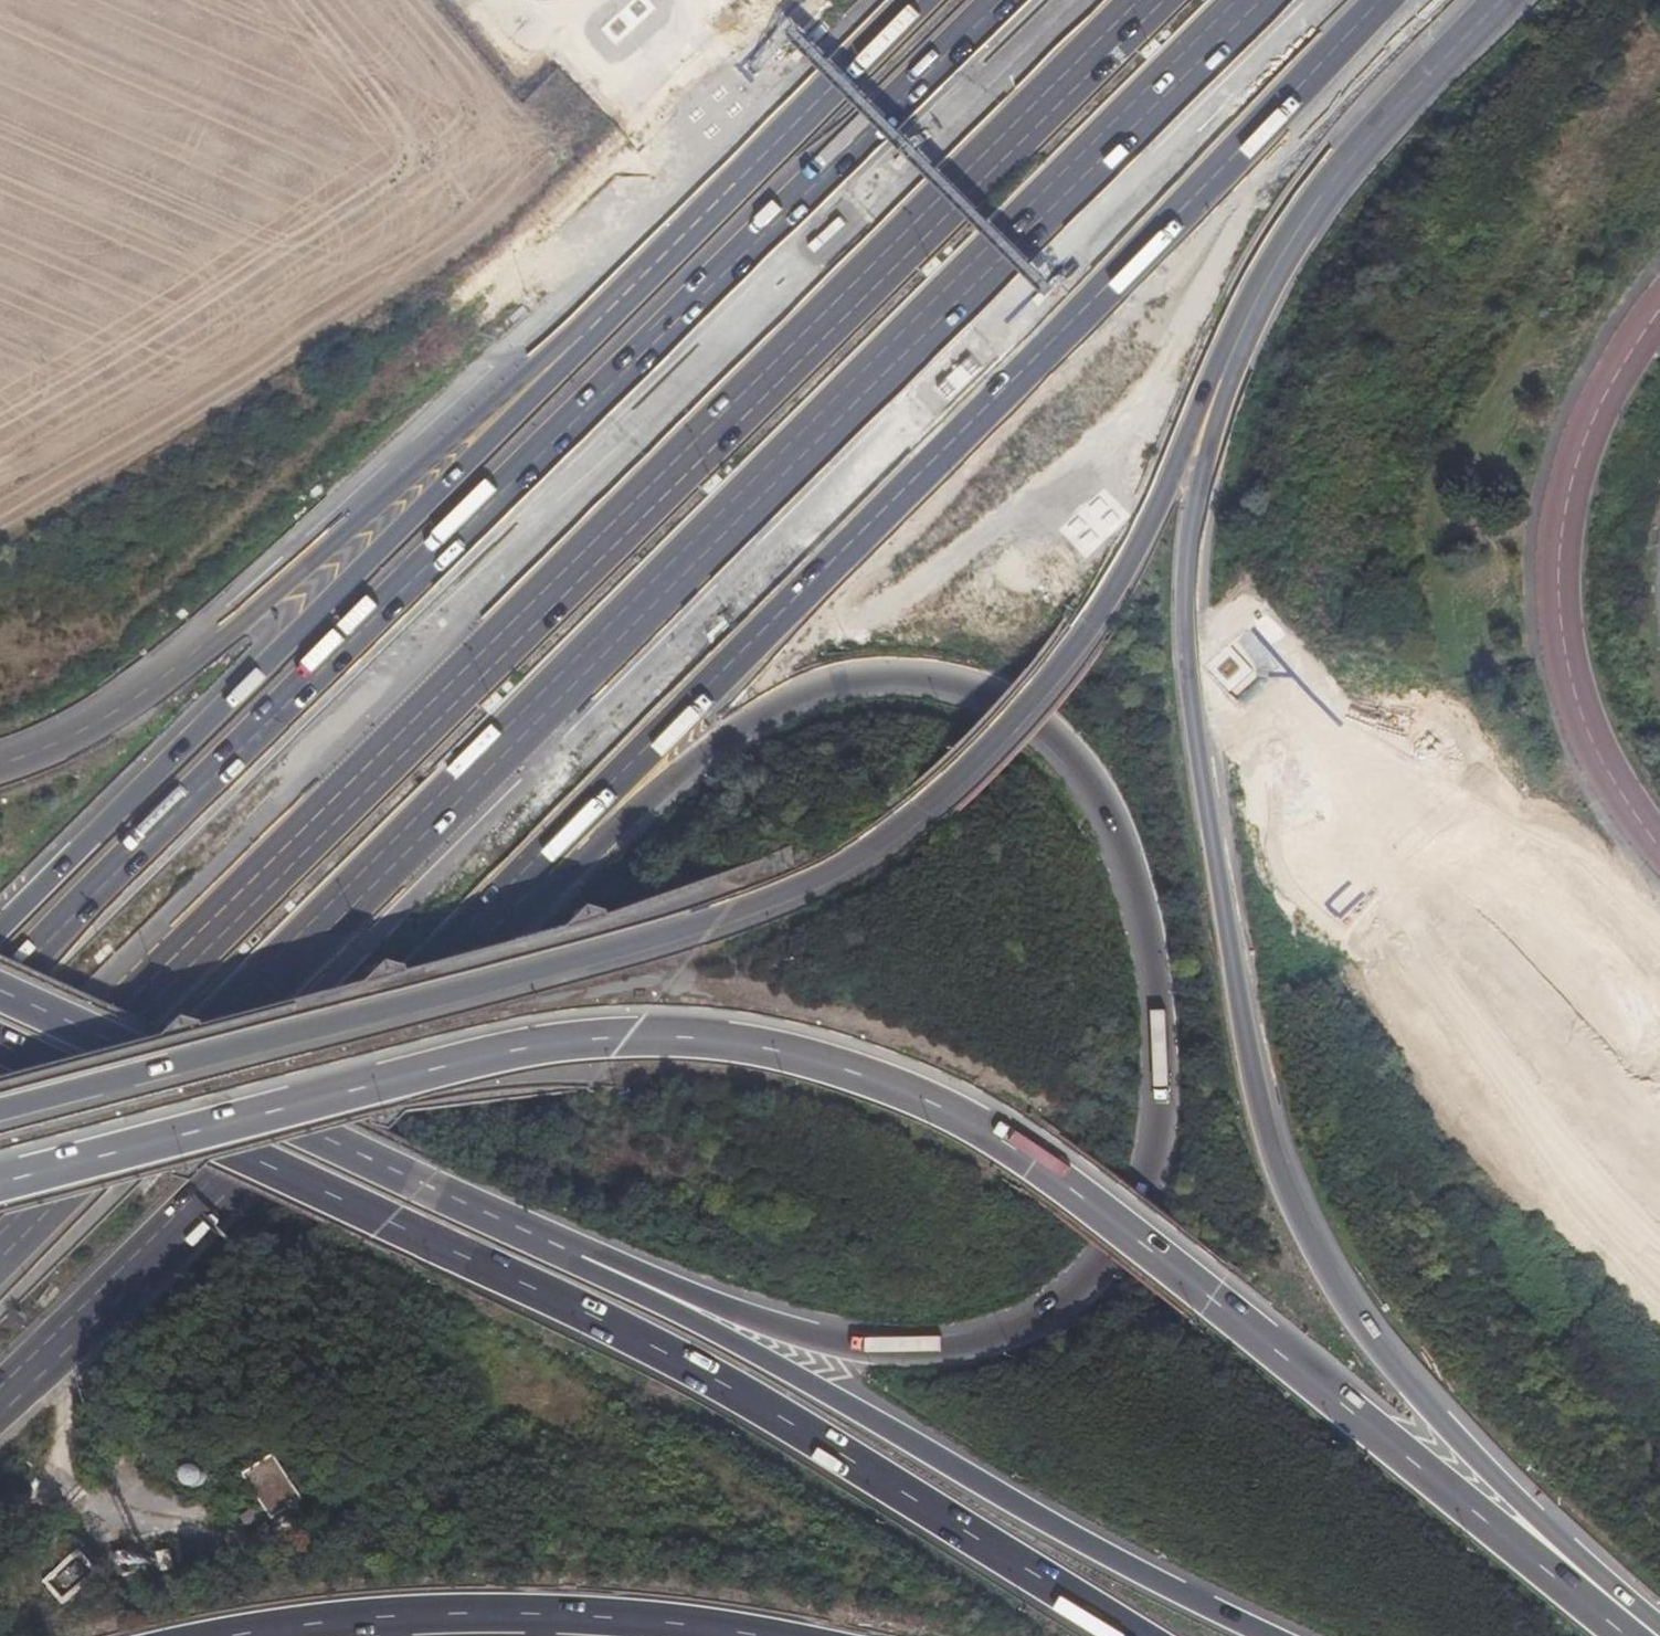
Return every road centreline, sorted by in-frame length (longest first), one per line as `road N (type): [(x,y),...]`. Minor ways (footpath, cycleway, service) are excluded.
road 1 (motorway): [(446,953),(755,720),(838,681),(927,677),(1001,701),(1066,751),(1118,823),(1152,946),(1164,1065),(1149,1191),(1113,1262),(1065,1310),(1000,1346),(920,1358),(815,1341),(474,1211)]
road 2 (motorway): [(1624,1635),(1035,1165),(908,1095),(840,1070),(698,1041),(575,1042),(465,1062),(0,1182)]
road 3 (motorway): [(0,1255),(1265,0)]
road 4 (motorway): [(0,1112),(720,919),(875,848),(975,771),(1072,657),(1268,280)]
road 5 (motorway): [(1145,0),(0,1138)]
road 6 (motorway): [(1659,1617),(1492,1479),(1368,1344),(1288,1202),(1260,1110),(1200,750),(1187,615),(1195,493),(1268,280)]
road 7 (motorway): [(1013,0),(0,1000)]
road 8 (motorway): [(446,953),(1391,0)]
road 9 (motorway): [(0,1049),(670,1352),(1130,1635)]
road 10 (trunk): [(1263,1635),(1073,1547),(709,1329),(474,1211)]
road 11 (motorway): [(589,330),(534,397),(0,929)]
road 12 (motorway): [(589,330),(541,358),(142,695),(82,735),(0,768)]
road 13 (motorway): [(0,1389),(446,953)]
road 14 (trunk): [(474,1211),(0,997)]
road 15 (motorway): [(919,0),(589,330)]
road 16 (motorway): [(1268,280),(1316,198),(1388,111),(1498,0)]
road 17 (motorway): [(501,1635),(689,1635)]

